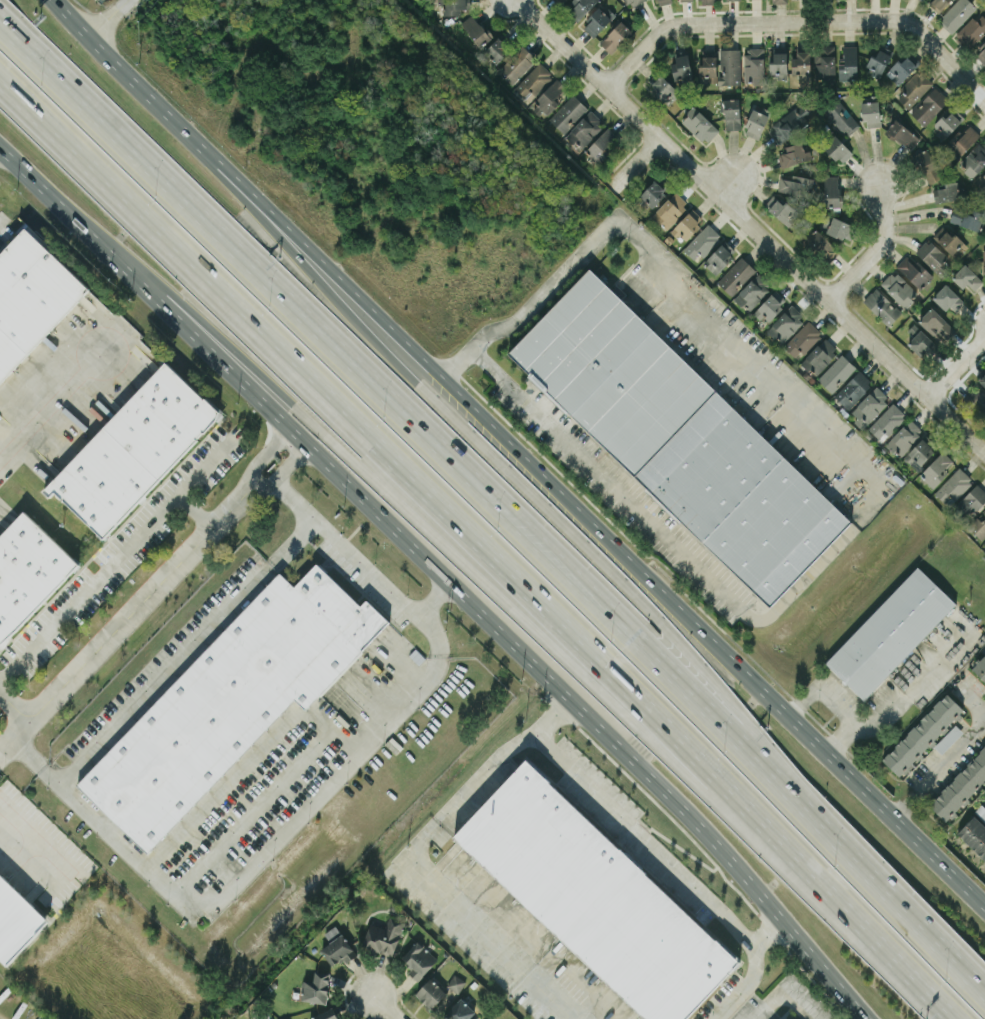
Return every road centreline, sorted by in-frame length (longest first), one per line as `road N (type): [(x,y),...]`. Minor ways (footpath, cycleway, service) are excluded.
road 1 (motorway): [(0,66),(485,529),(962,1018)]
road 2 (primary): [(984,905),(62,0)]
road 3 (primary): [(0,146),(590,710),(869,1018)]
road 4 (motorway): [(735,748),(0,33)]
road 5 (motorway): [(735,748),(187,128)]
road 6 (motorway): [(79,222),(599,650)]
road 7 (residential): [(984,446),(522,0)]
road 8 (residential): [(0,748),(251,485)]
road 9 (motorway): [(984,1000),(735,748)]
road 10 (residential): [(877,16),(682,19),(611,82)]
road 11 (residential): [(984,95),(919,25),(877,16)]
road 12 (residential): [(833,301),(888,236),(880,188)]
road 13 (residential): [(984,720),(896,816)]

